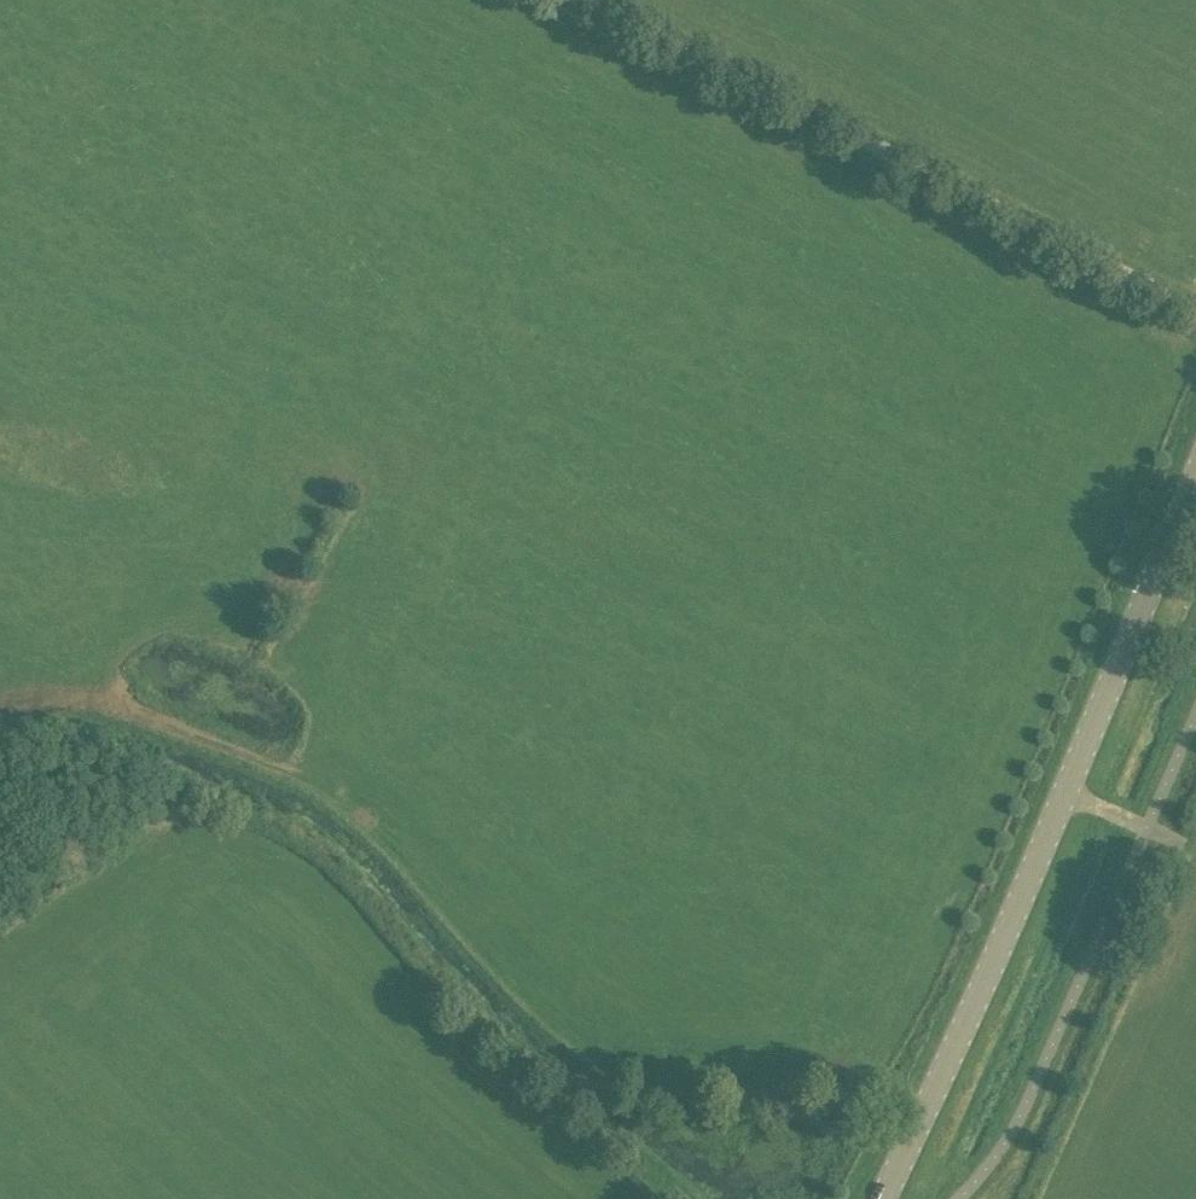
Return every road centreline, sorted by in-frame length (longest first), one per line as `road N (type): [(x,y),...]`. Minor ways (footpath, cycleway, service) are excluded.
road 1 (secondary): [(889,1198),(1195,457)]

